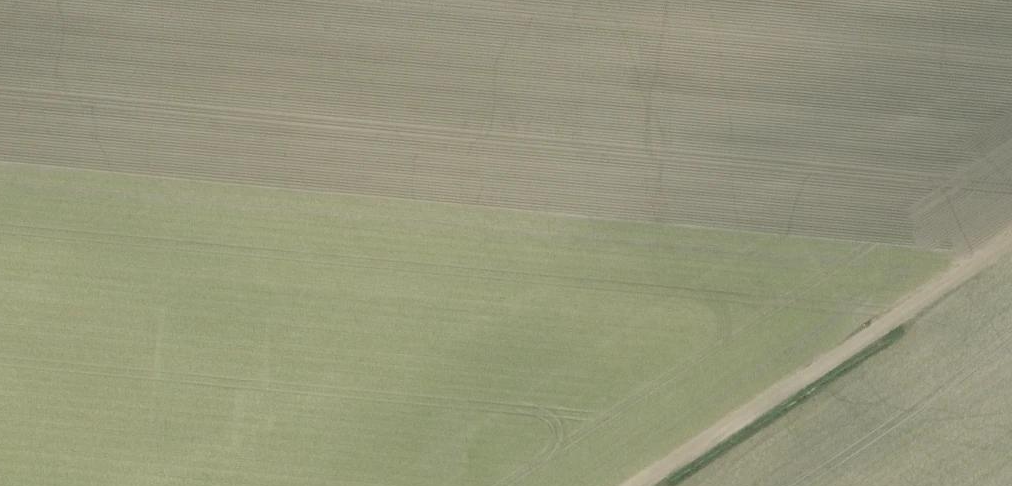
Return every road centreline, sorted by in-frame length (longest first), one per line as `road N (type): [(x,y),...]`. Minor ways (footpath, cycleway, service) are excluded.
road 1 (track): [(1011,244),(644,485)]

